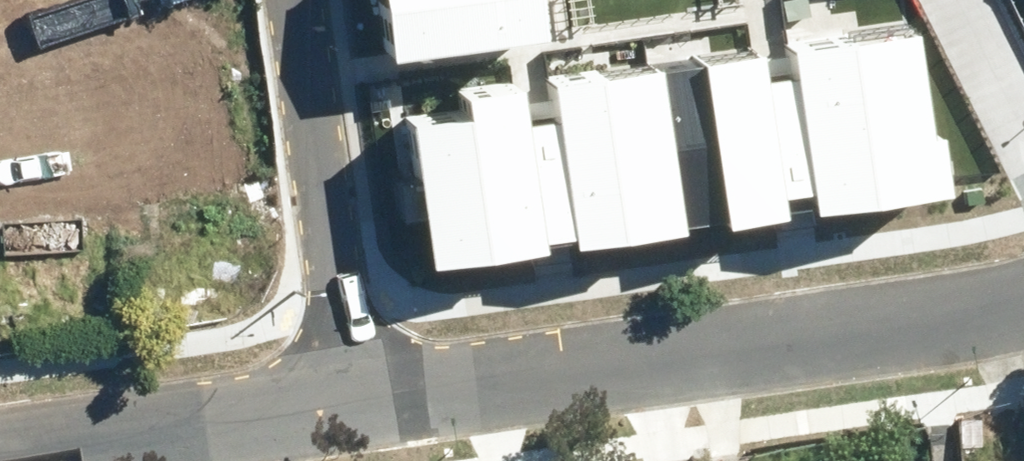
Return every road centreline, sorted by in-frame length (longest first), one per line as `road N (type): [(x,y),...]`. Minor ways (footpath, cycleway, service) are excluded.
road 1 (residential): [(354,406),(1023,307)]
road 2 (residential): [(354,406),(296,0)]
road 3 (residential): [(0,456),(354,406)]

